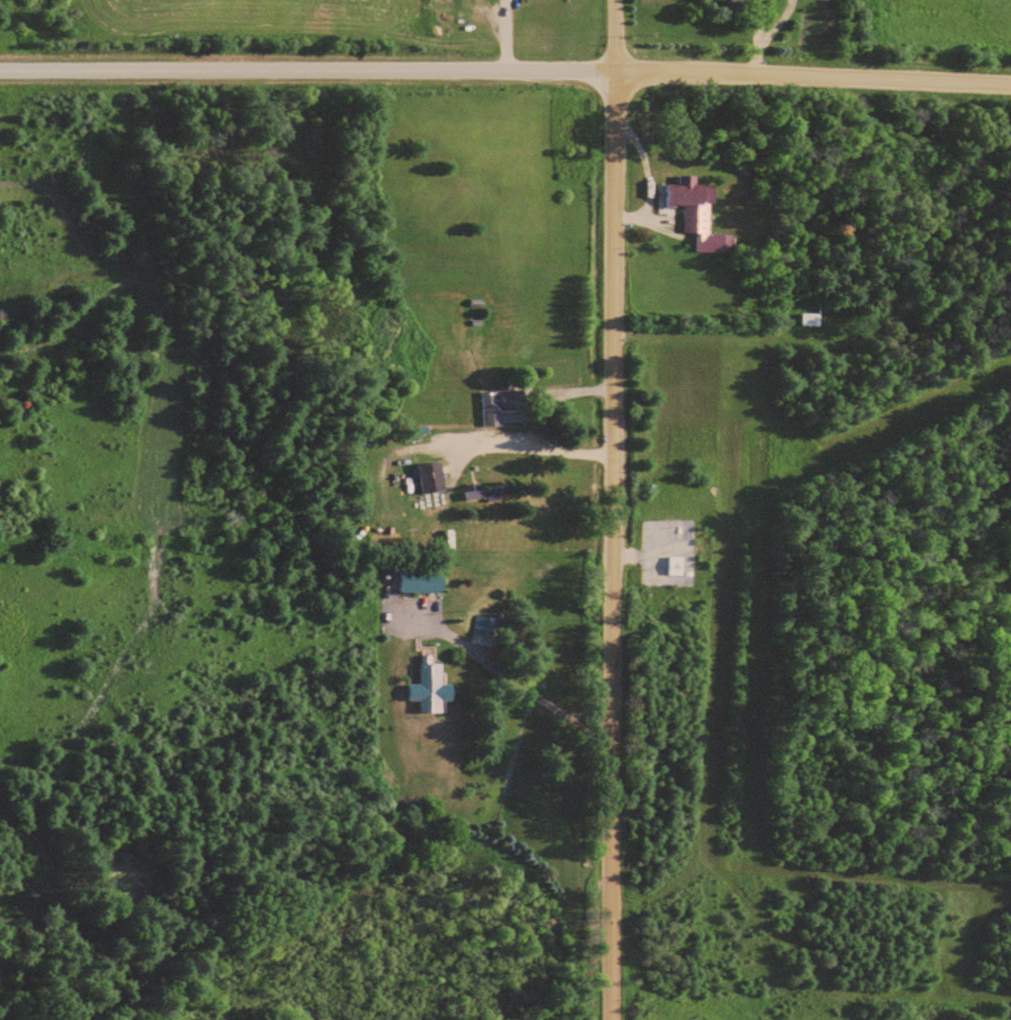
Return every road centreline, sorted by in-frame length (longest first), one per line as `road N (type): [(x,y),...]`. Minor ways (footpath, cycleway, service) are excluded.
road 1 (residential): [(611,1019),(615,0)]
road 2 (residential): [(1010,84),(614,70),(0,69)]

